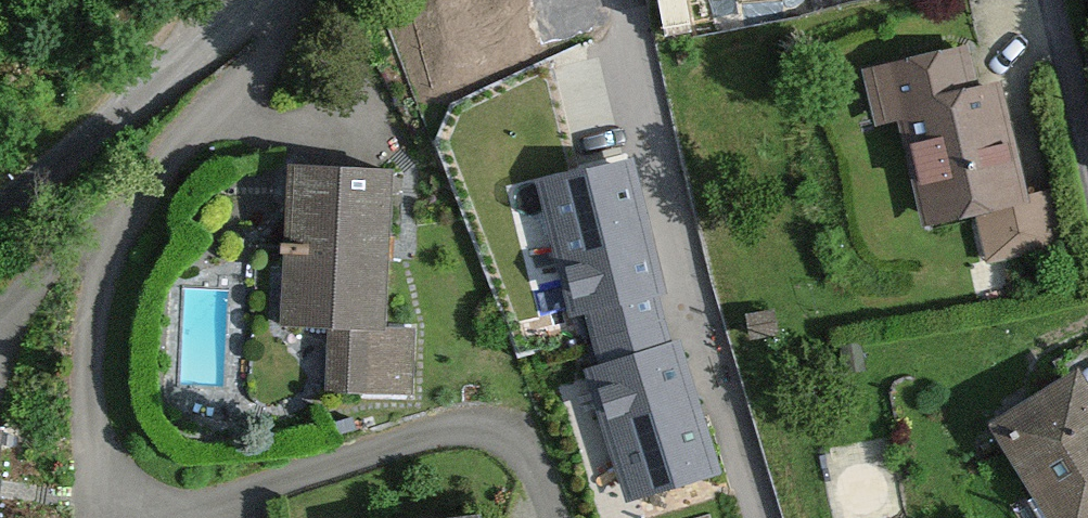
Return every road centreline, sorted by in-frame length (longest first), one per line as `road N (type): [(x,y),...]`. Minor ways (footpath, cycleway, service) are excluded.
road 1 (residential): [(113,517),(92,435),(87,316),(252,35)]
road 2 (residential): [(152,517),(423,435),(482,425),(516,438),(546,517)]
road 3 (residential): [(252,35),(0,222)]

